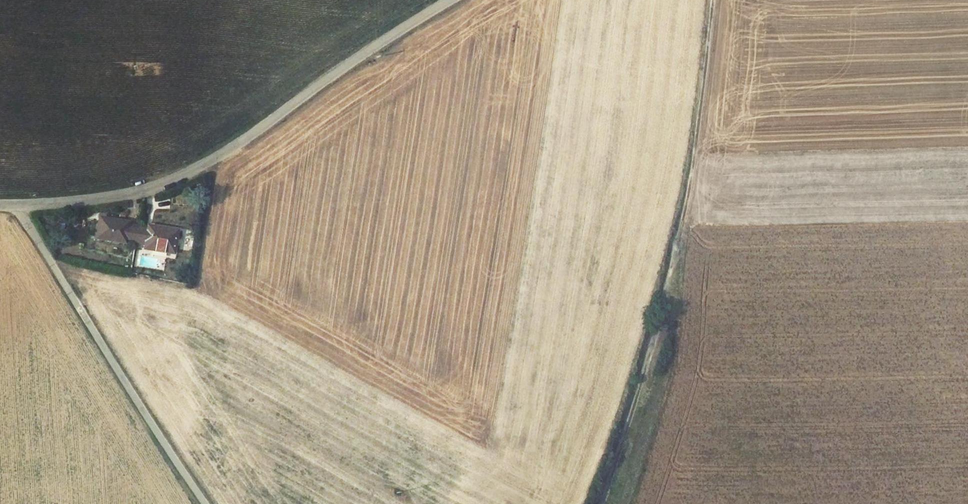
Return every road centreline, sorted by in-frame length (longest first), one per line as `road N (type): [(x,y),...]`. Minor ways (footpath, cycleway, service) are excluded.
road 1 (track): [(715,0),(683,226),(604,503)]
road 2 (unclassified): [(20,207),(112,198),(186,179),(458,0)]
road 3 (unclassified): [(20,207),(207,503)]

